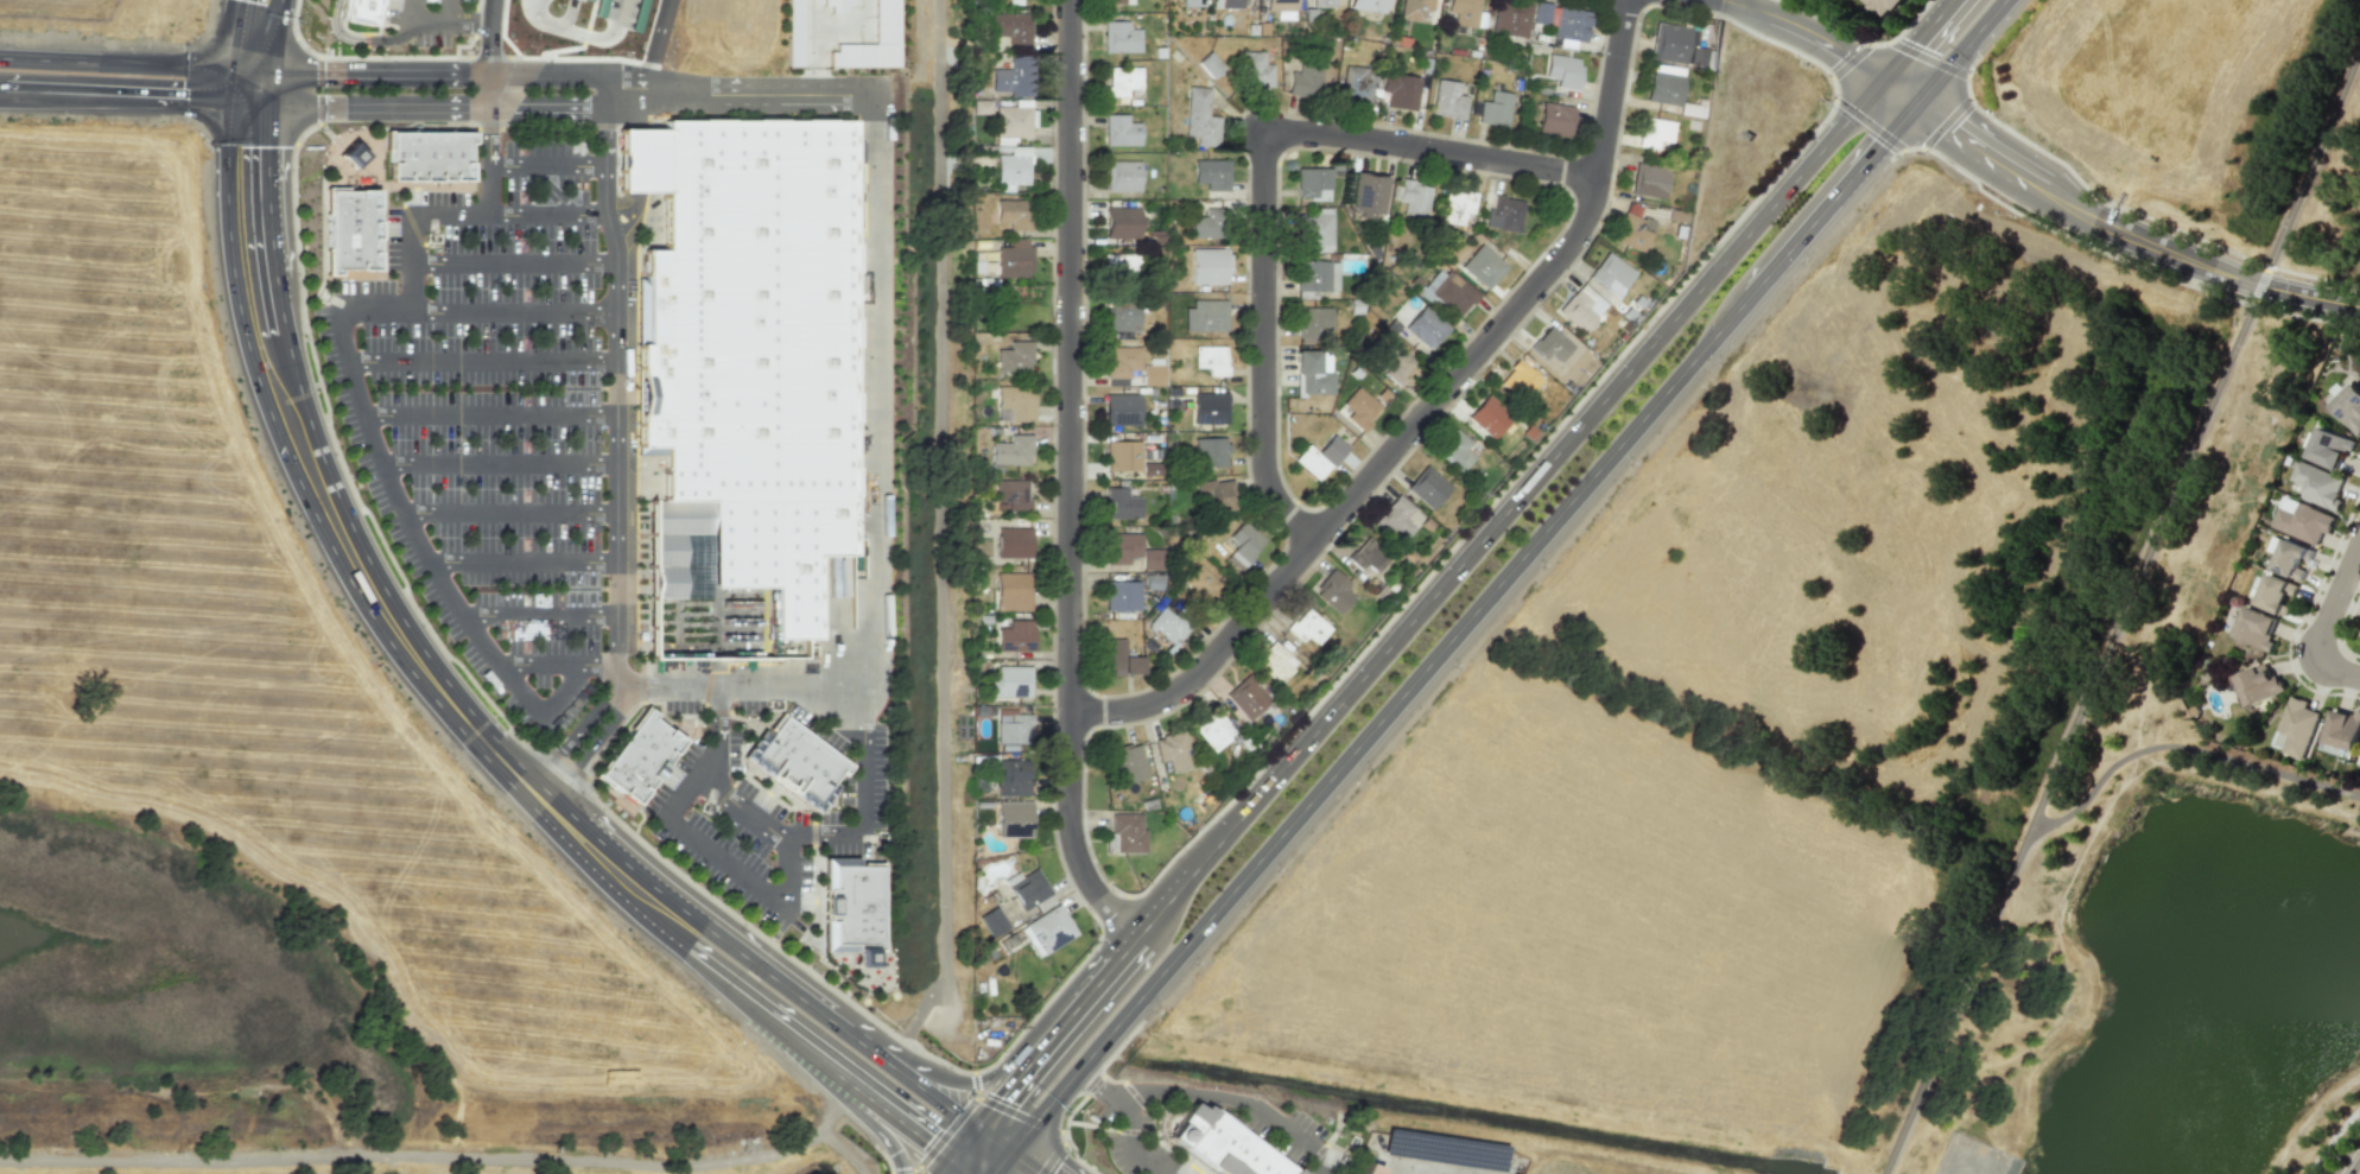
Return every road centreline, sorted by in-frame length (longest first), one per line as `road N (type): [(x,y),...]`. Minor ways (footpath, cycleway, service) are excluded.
road 1 (secondary): [(1874,85),(972,1124)]
road 2 (secondary): [(1007,1153),(1750,293)]
road 3 (residential): [(889,1061),(918,1016),(946,992),(939,0)]
road 4 (residential): [(1625,0),(1597,177),(1572,240),(1204,667),(1146,705),(1068,711)]
road 5 (residential): [(1070,0),(1067,808),(1089,882),(1140,933)]
road 6 (secondary): [(664,908),(484,741),(418,661),(321,495),(267,366),(247,290),(242,102)]
road 7 (track): [(0,1156),(797,1155),(826,1121)]
road 8 (tertiary): [(1911,110),(2092,218),(2237,277),(2359,305)]
road 9 (residential): [(1264,135),(1265,475),(1273,495),(1314,539)]
road 10 (residential): [(1597,177),(1339,134),(1264,135)]
road 11 (secondary): [(1140,933),(1100,948),(990,1075),(964,1083),(889,1061)]
road 12 (secondary): [(243,70),(0,58)]
road 13 (secondary): [(4,95),(242,102)]
road 14 (secondary): [(664,908),(686,944),(843,1060)]
road 15 (secondary): [(829,1017),(702,924),(664,908)]
road 16 (residential): [(1874,85),(1791,21),(1729,0)]
road 17 (secondary): [(1911,110),(2002,0)]
road 18 (secondary): [(1750,293),(1834,198)]
road 19 (track): [(863,1173),(826,1121),(869,1079)]

